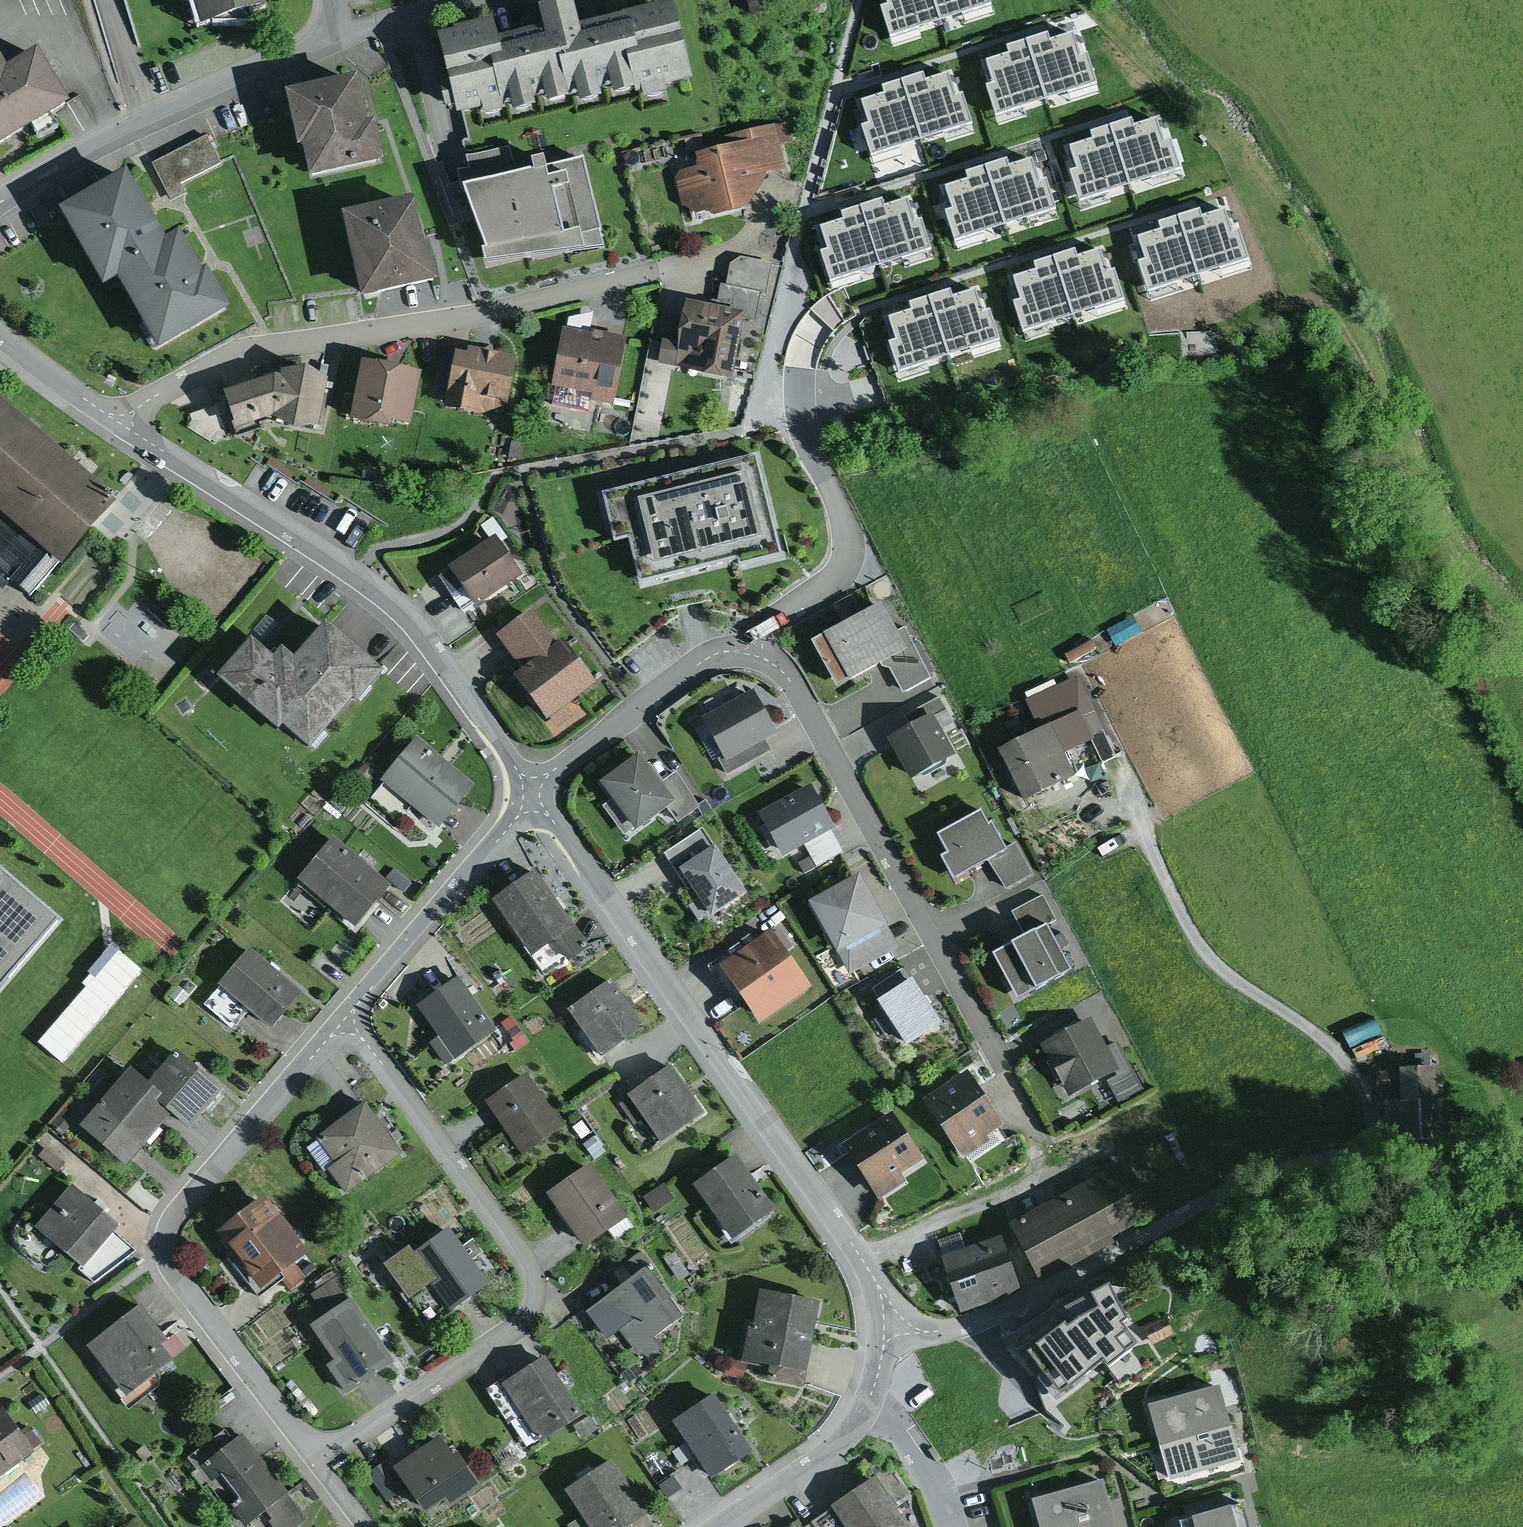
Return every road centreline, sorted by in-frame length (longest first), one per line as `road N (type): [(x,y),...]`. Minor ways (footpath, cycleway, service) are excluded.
road 1 (residential): [(534,791),(870,1285),(877,1326),(851,1415),(814,1457),(714,1526)]
road 2 (residential): [(303,1464),(519,1325),(533,1292),(518,1238),(342,1009)]
road 3 (residential): [(116,423),(207,363),(263,345),(460,319),(719,253)]
road 4 (residential): [(743,648),(778,664),(803,691),(1043,1144)]
road 5 (residential): [(342,1009),(153,1225),(163,1280),(303,1464)]
road 6 (residential): [(116,423),(335,566),(401,619),(534,791)]
road 7 (residential): [(0,197),(149,122),(338,43),(478,0)]
road 8 (track): [(1122,784),(1201,951),(1330,1045),(1357,1075),(1387,1155)]
road 9 (residential): [(758,388),(806,439),(838,502),(848,543),(837,582),(743,648)]
road 10 (residential): [(534,791),(342,1009)]
road 11 (residential): [(534,791),(704,661),(743,648)]
road 12 (track): [(857,1260),(998,1201),(1039,1167),(1043,1144)]
road 13 (residential): [(0,337),(116,423)]

